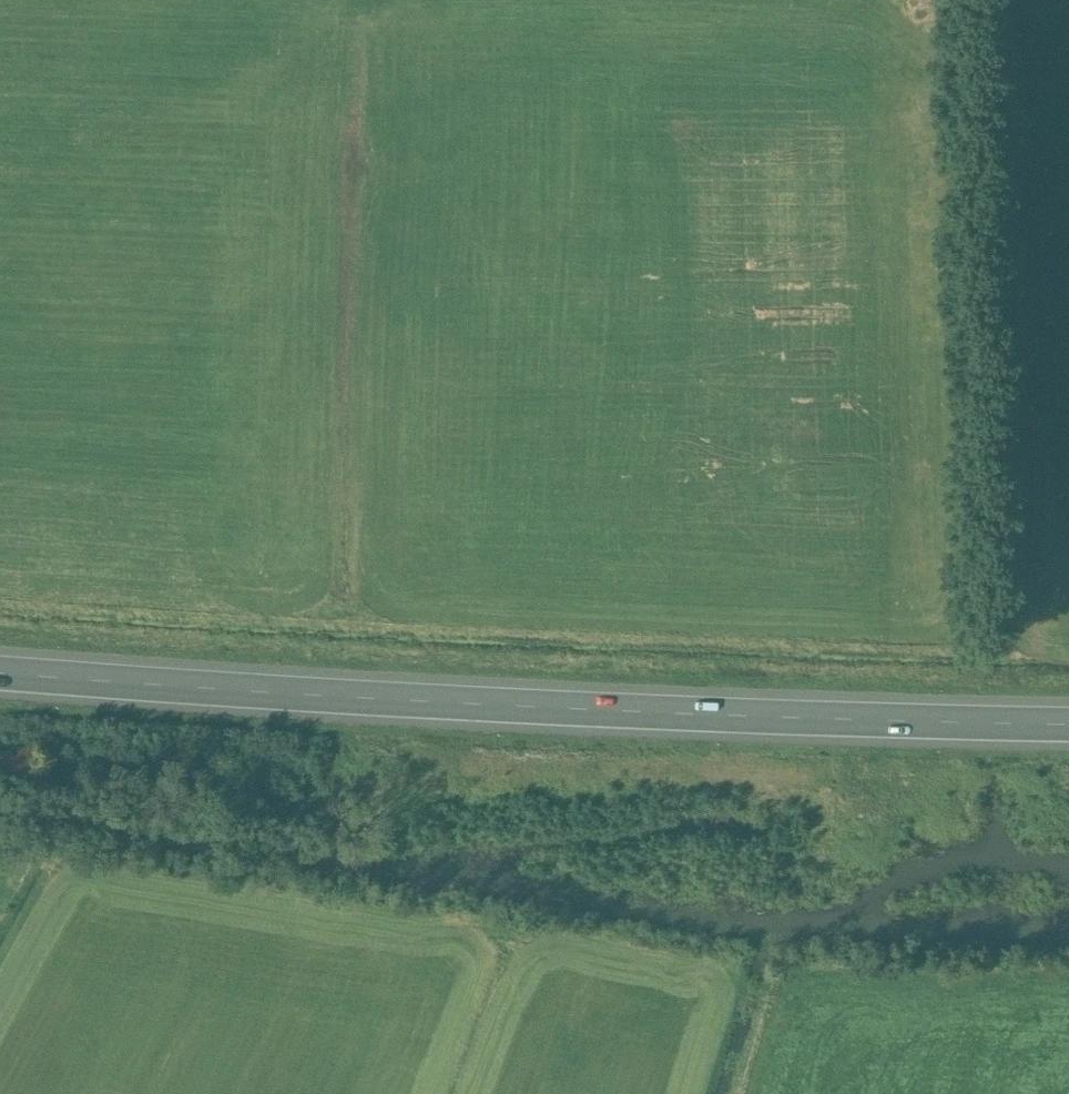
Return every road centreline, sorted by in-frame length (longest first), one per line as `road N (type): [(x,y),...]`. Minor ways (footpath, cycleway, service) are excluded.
road 1 (primary): [(1068,723),(732,717),(0,672)]

